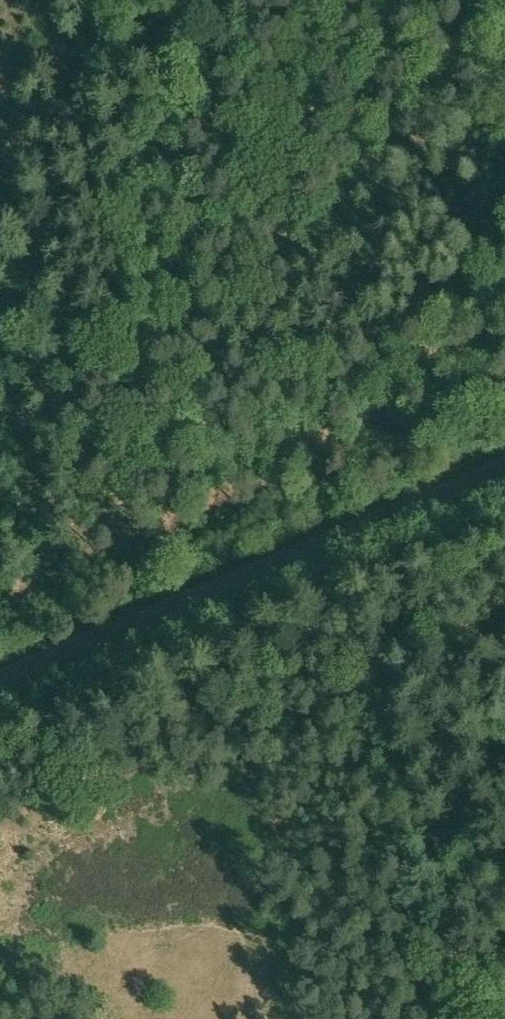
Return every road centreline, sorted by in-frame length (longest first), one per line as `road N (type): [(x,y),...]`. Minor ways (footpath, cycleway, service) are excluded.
road 1 (unclassified): [(0,681),(504,469)]

